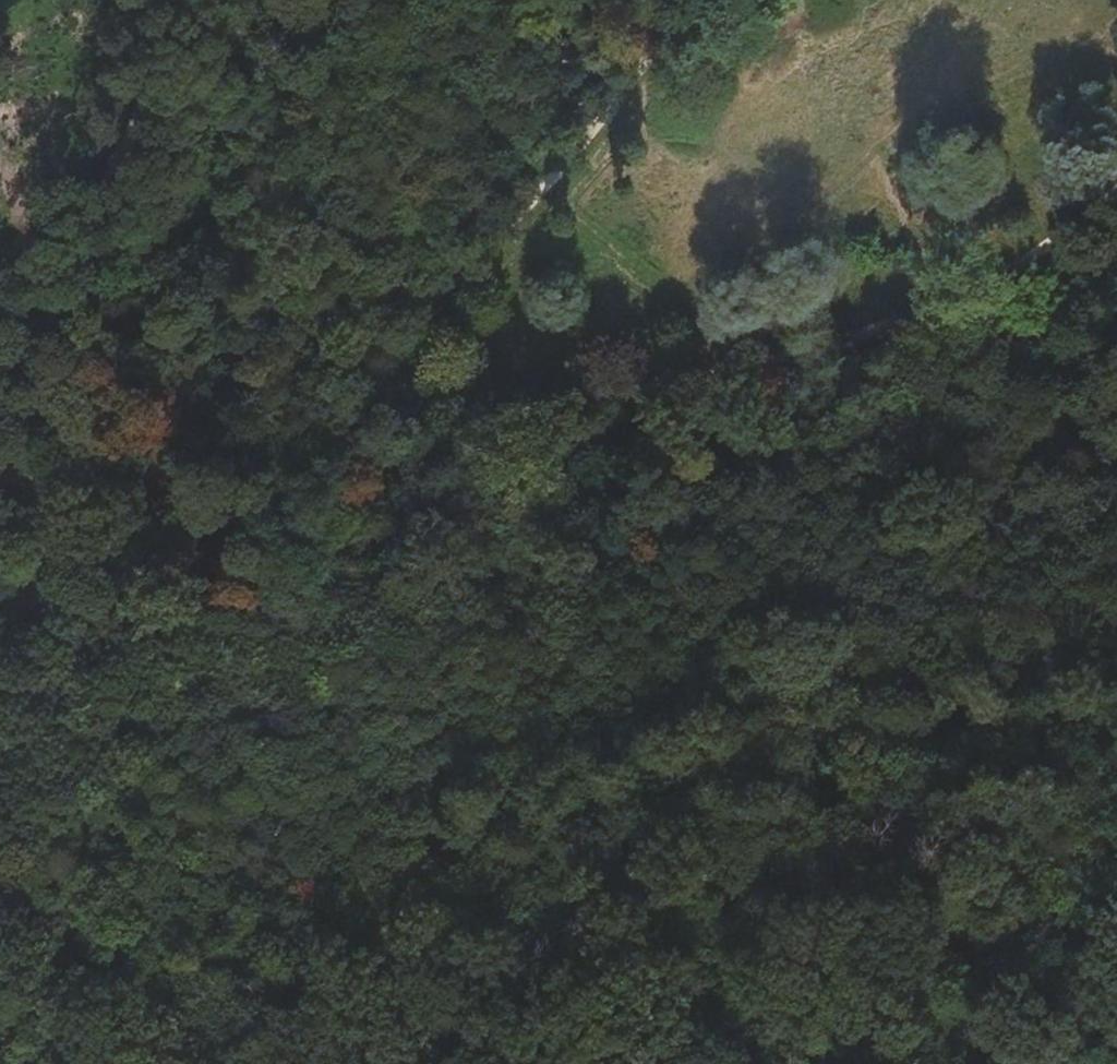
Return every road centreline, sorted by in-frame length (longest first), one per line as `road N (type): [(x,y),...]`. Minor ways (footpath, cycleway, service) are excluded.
road 1 (track): [(1116,725),(995,722),(949,743),(739,729),(636,780),(498,827),(341,931),(264,931),(128,1002),(61,1007)]
road 2 (track): [(94,858),(94,824),(141,745),(158,662),(91,533),(44,477),(41,398),(60,298),(129,128),(163,0)]
road 3 (track): [(59,1063),(61,1007),(94,858)]
road 4 (track): [(0,975),(20,923),(94,858)]

